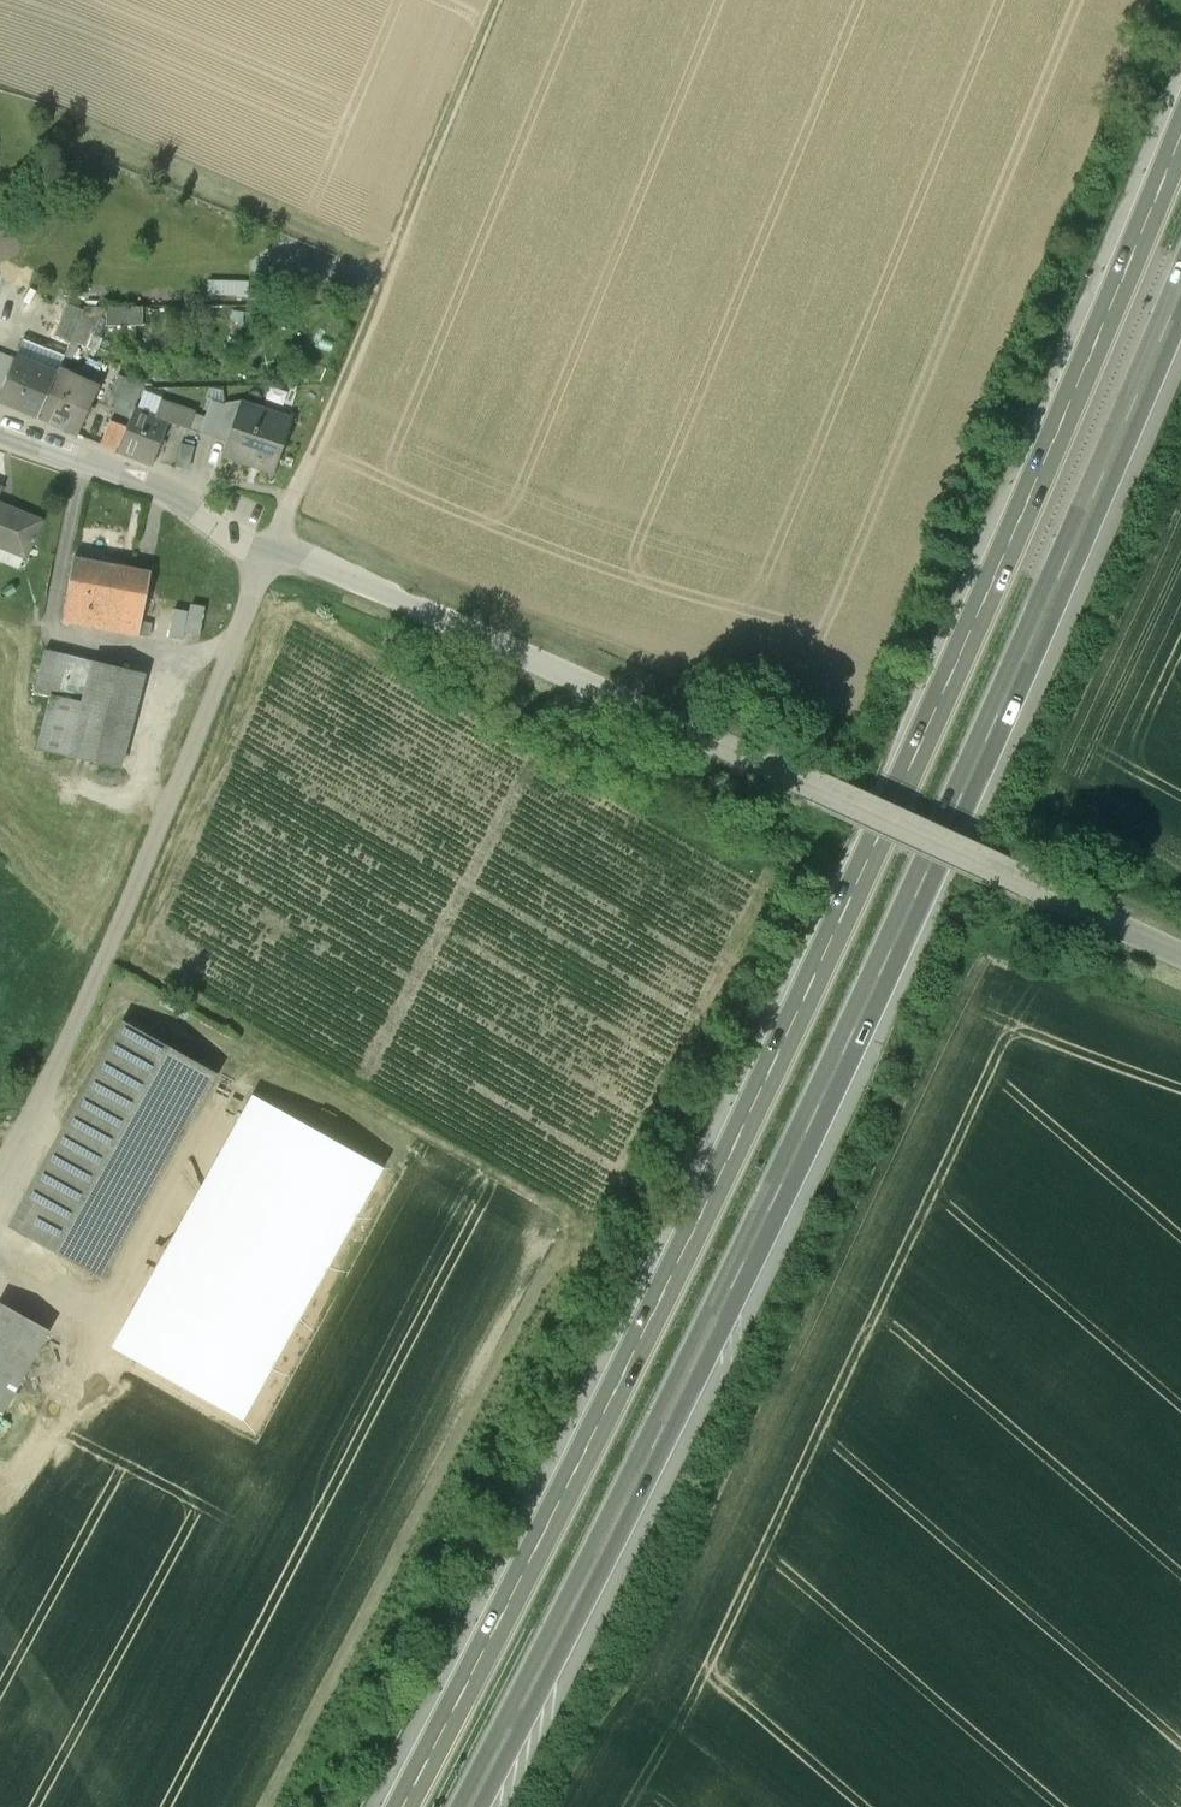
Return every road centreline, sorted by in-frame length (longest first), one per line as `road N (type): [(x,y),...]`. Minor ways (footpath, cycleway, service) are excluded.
road 1 (motorway): [(1180,146),(823,957),(486,1679),(412,1806)]
road 2 (motorway): [(471,1806),(533,1695),(870,990),(1180,295)]
road 3 (residential): [(0,430),(144,482),(242,545),(307,558),(1180,956)]
road 4 (track): [(0,1163),(100,969),(496,0)]

